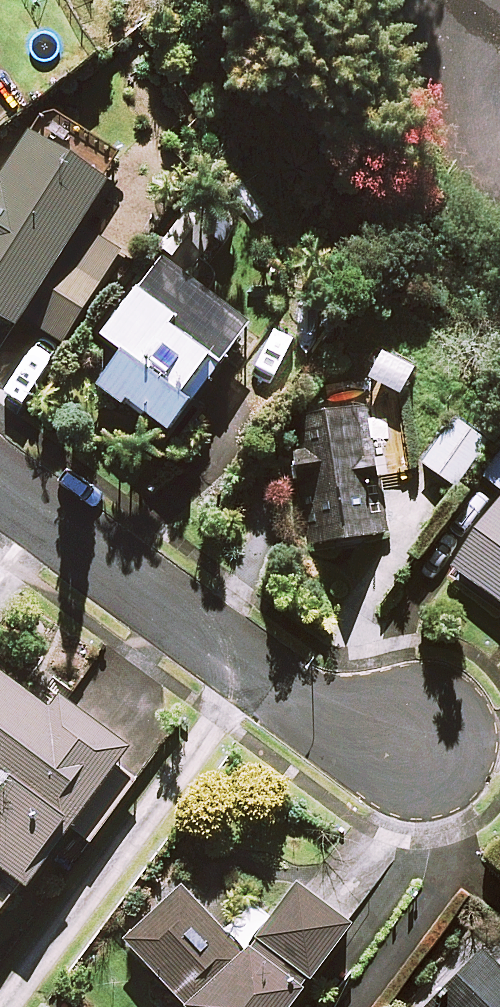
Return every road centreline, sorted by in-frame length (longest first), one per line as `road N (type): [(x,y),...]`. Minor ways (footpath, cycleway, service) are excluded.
road 1 (residential): [(409,745),(304,708),(0,481)]

